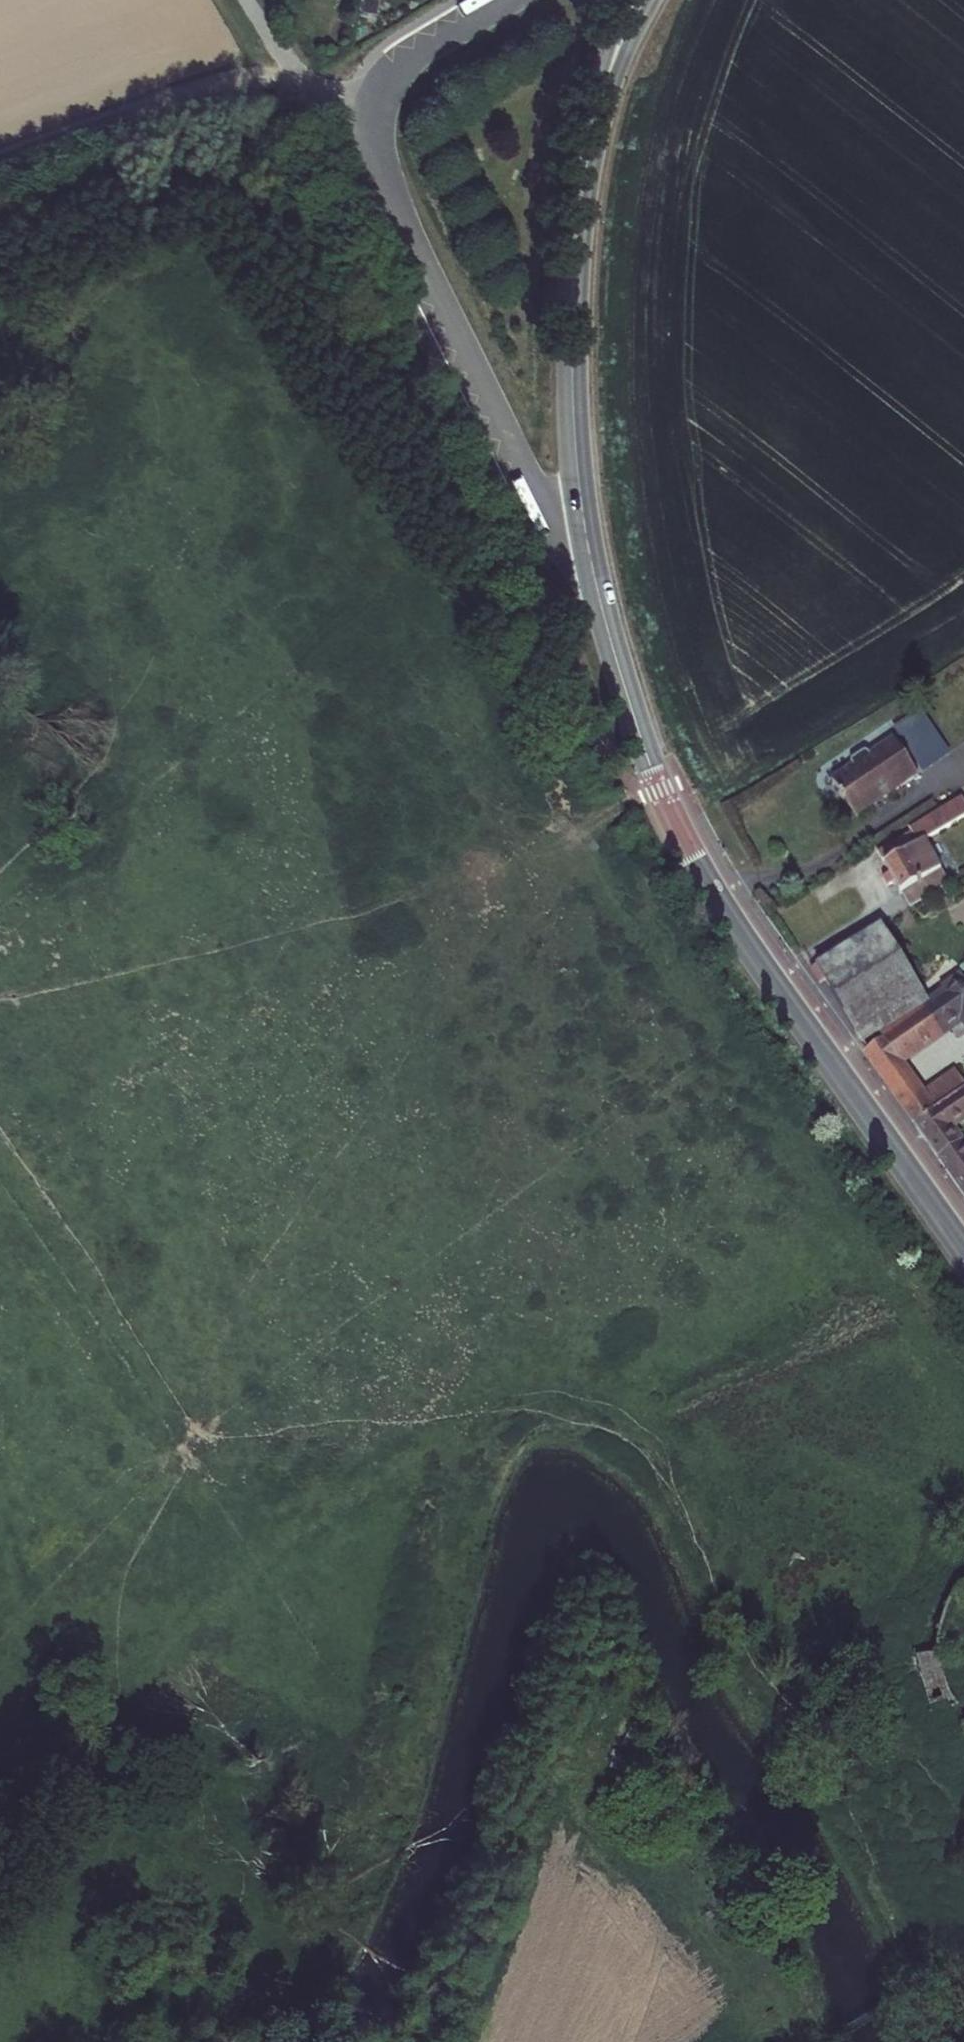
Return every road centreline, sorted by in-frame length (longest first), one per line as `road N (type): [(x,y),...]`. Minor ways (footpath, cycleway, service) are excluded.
road 1 (secondary): [(639,0),(590,137),(574,250),(574,441),(603,619),(638,734),(703,877),(963,1250)]

